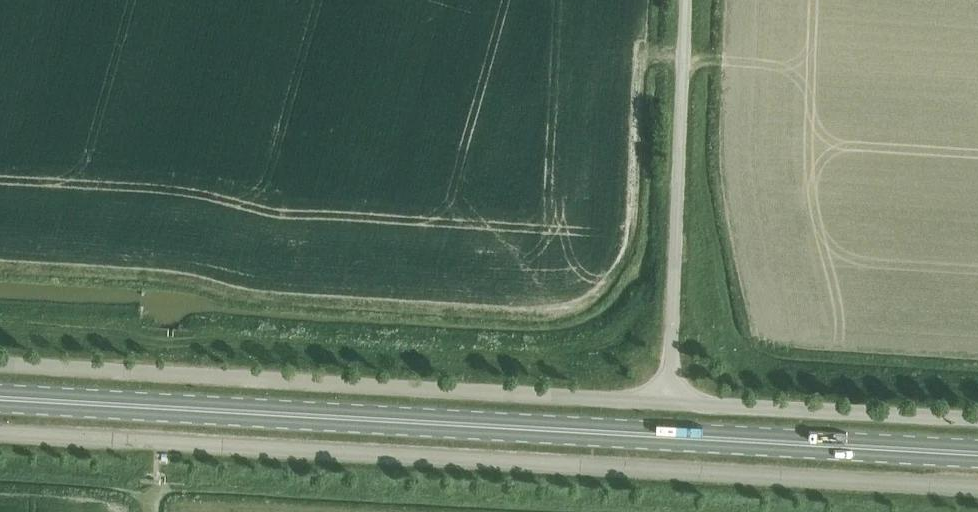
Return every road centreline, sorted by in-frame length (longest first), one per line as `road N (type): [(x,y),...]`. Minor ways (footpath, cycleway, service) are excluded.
road 1 (primary): [(977,456),(0,398)]
road 2 (unclassified): [(977,489),(0,434)]
road 3 (unclassified): [(669,402),(0,364)]
road 4 (unclassified): [(669,402),(686,0)]
road 5 (unclassified): [(977,420),(669,402)]

